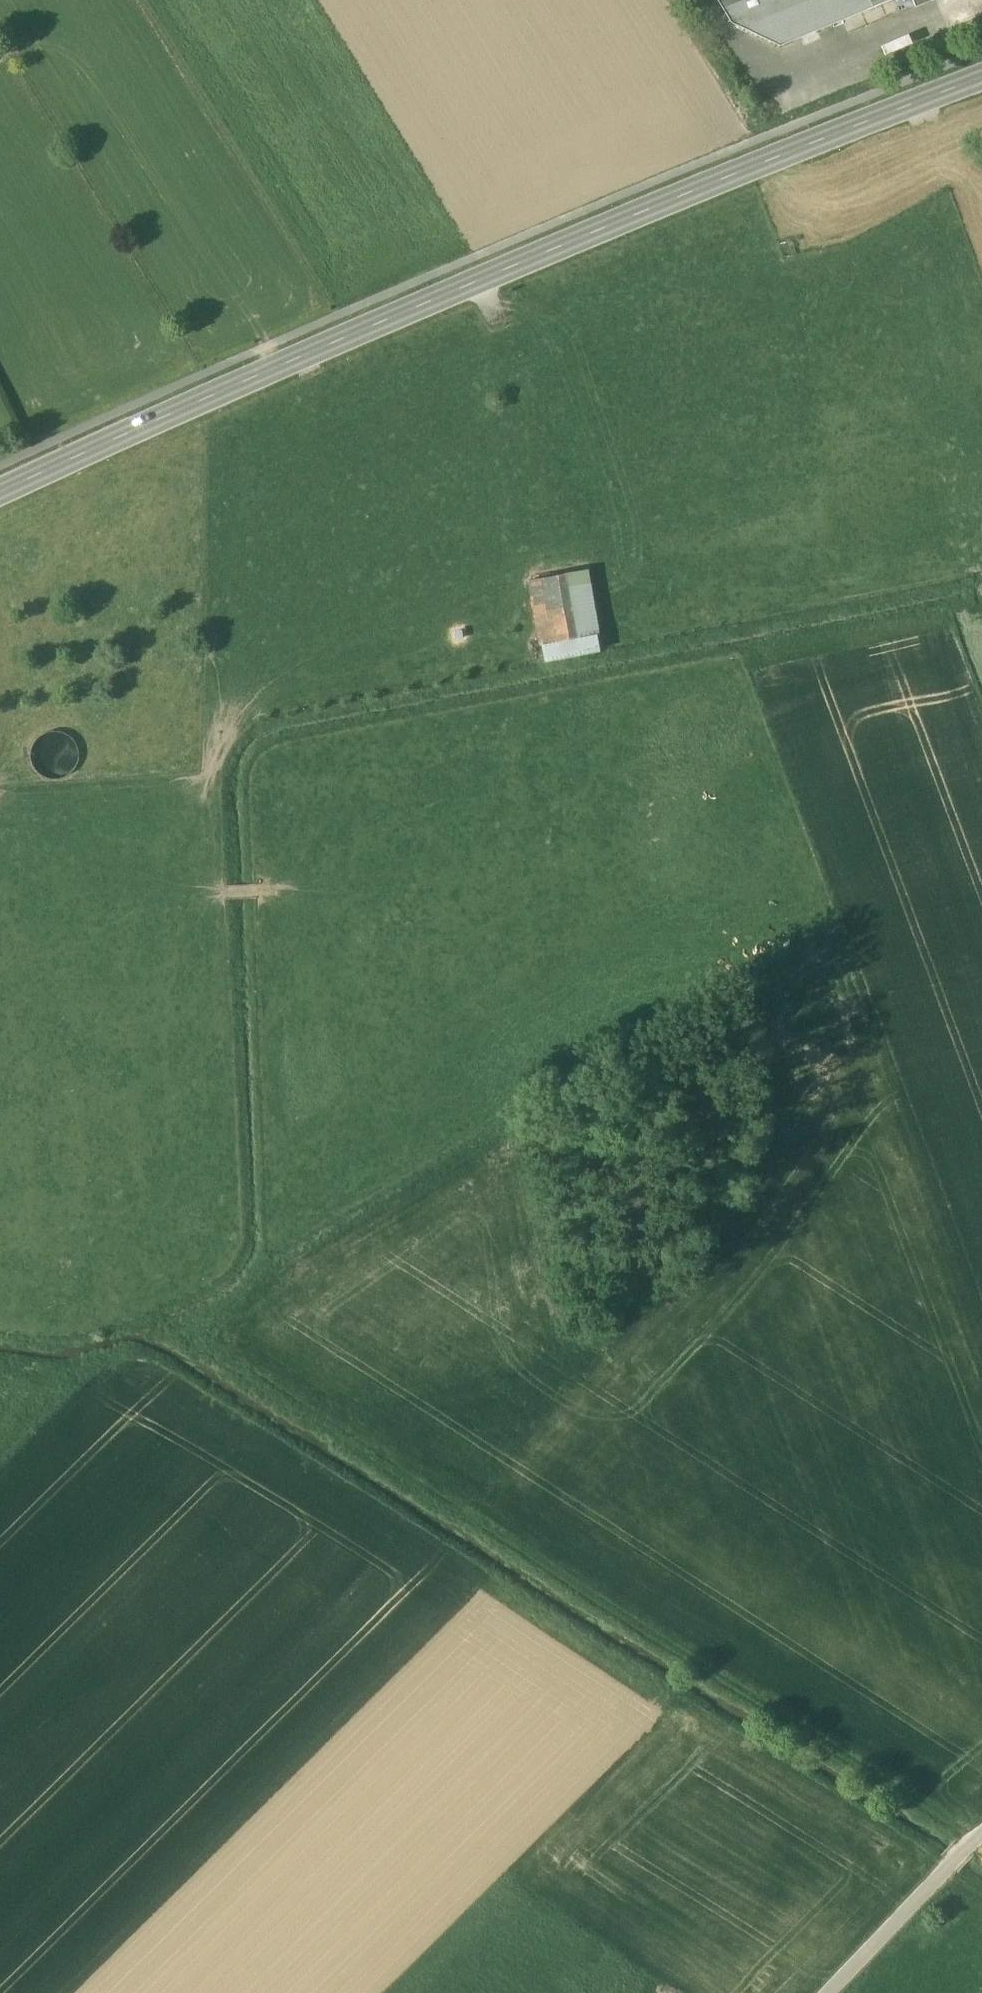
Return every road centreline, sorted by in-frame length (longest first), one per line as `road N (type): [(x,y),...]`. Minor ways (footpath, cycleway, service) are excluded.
road 1 (tertiary): [(0,493),(212,396),(981,75)]
road 2 (unclassified): [(832,1992),(981,1836)]

